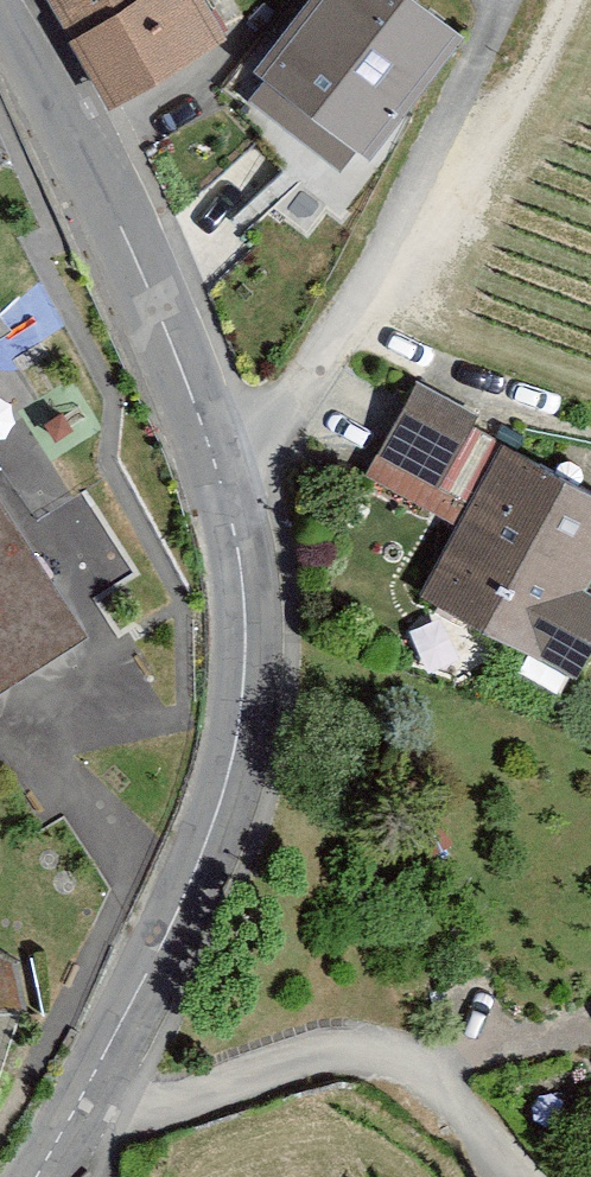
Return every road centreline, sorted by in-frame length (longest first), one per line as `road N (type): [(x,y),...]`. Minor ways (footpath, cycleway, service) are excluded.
road 1 (unclassified): [(43,1176),(185,866),(219,775),(236,674),(231,565),(205,458),(0,25)]
road 2 (track): [(559,0),(493,145),(308,372),(205,458)]
road 3 (track): [(497,1176),(428,1094),(380,1062),(307,1065),(66,1139)]

